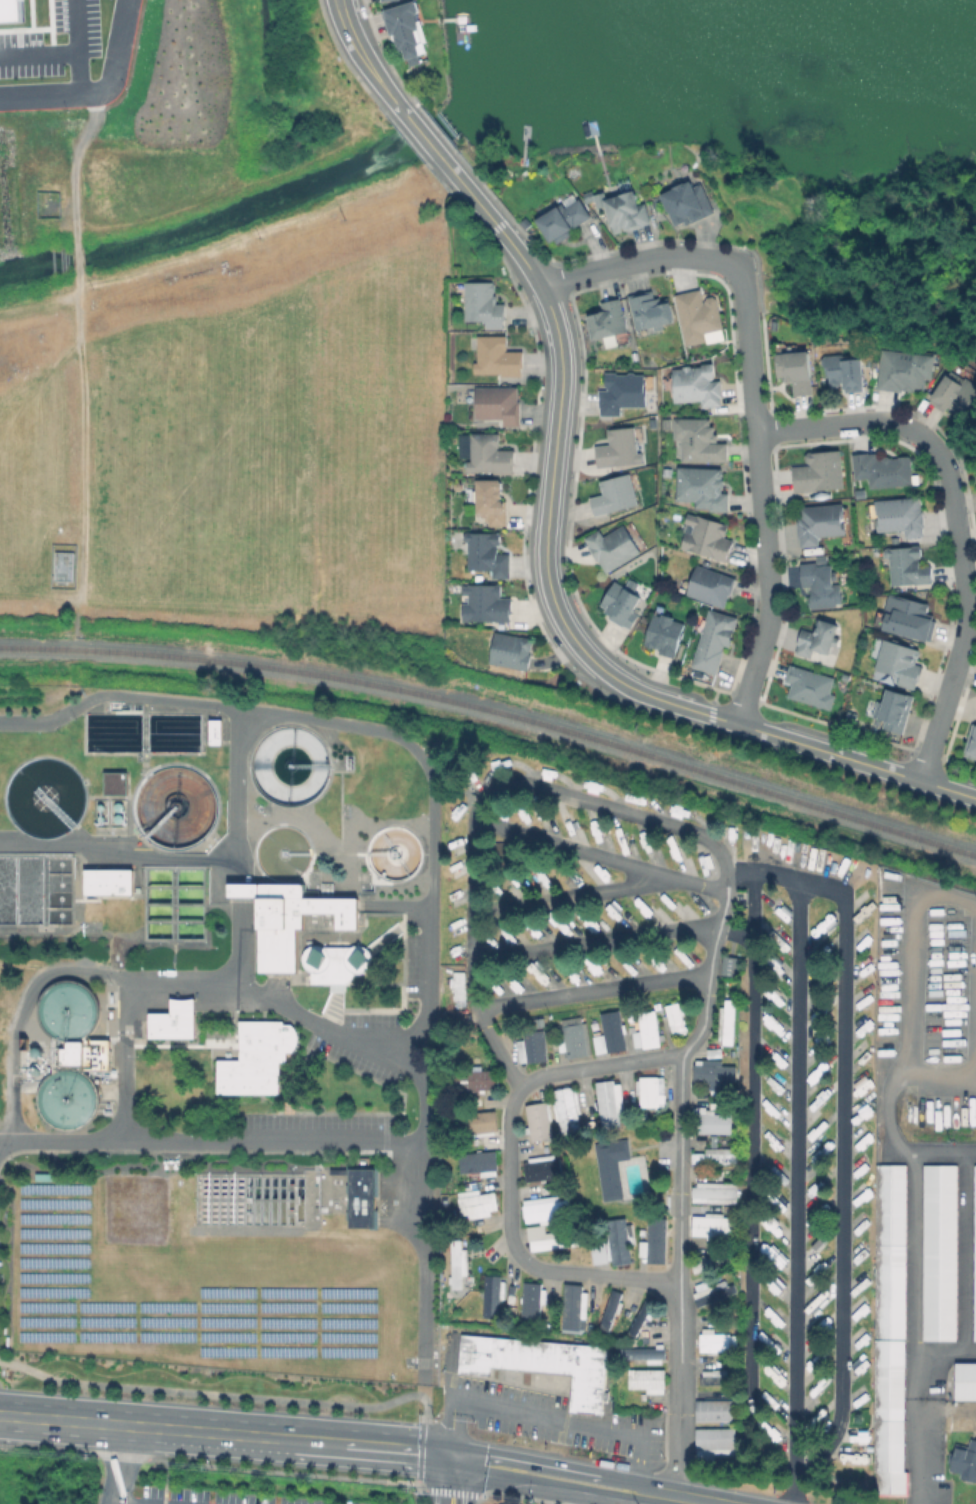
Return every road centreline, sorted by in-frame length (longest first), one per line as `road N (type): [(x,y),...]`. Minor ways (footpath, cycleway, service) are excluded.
road 1 (residential): [(439,157),(510,242),(556,327),(561,388),(545,555),(560,618),(617,681),(711,716)]
road 2 (residential): [(755,432),(888,422),(921,434),(941,456),(967,615),(921,781)]
road 3 (residential): [(735,267),(769,592),(767,626),(736,724)]
road 4 (secondary): [(0,1416),(450,1455)]
road 5 (tertiary): [(711,716),(975,798)]
road 6 (residential): [(539,285),(666,257),(735,267)]
road 7 (secondary): [(450,1455),(487,1472),(599,1492)]
road 8 (secondary): [(597,1476),(450,1455)]
road 9 (residential): [(337,0),(367,64),(402,110)]

